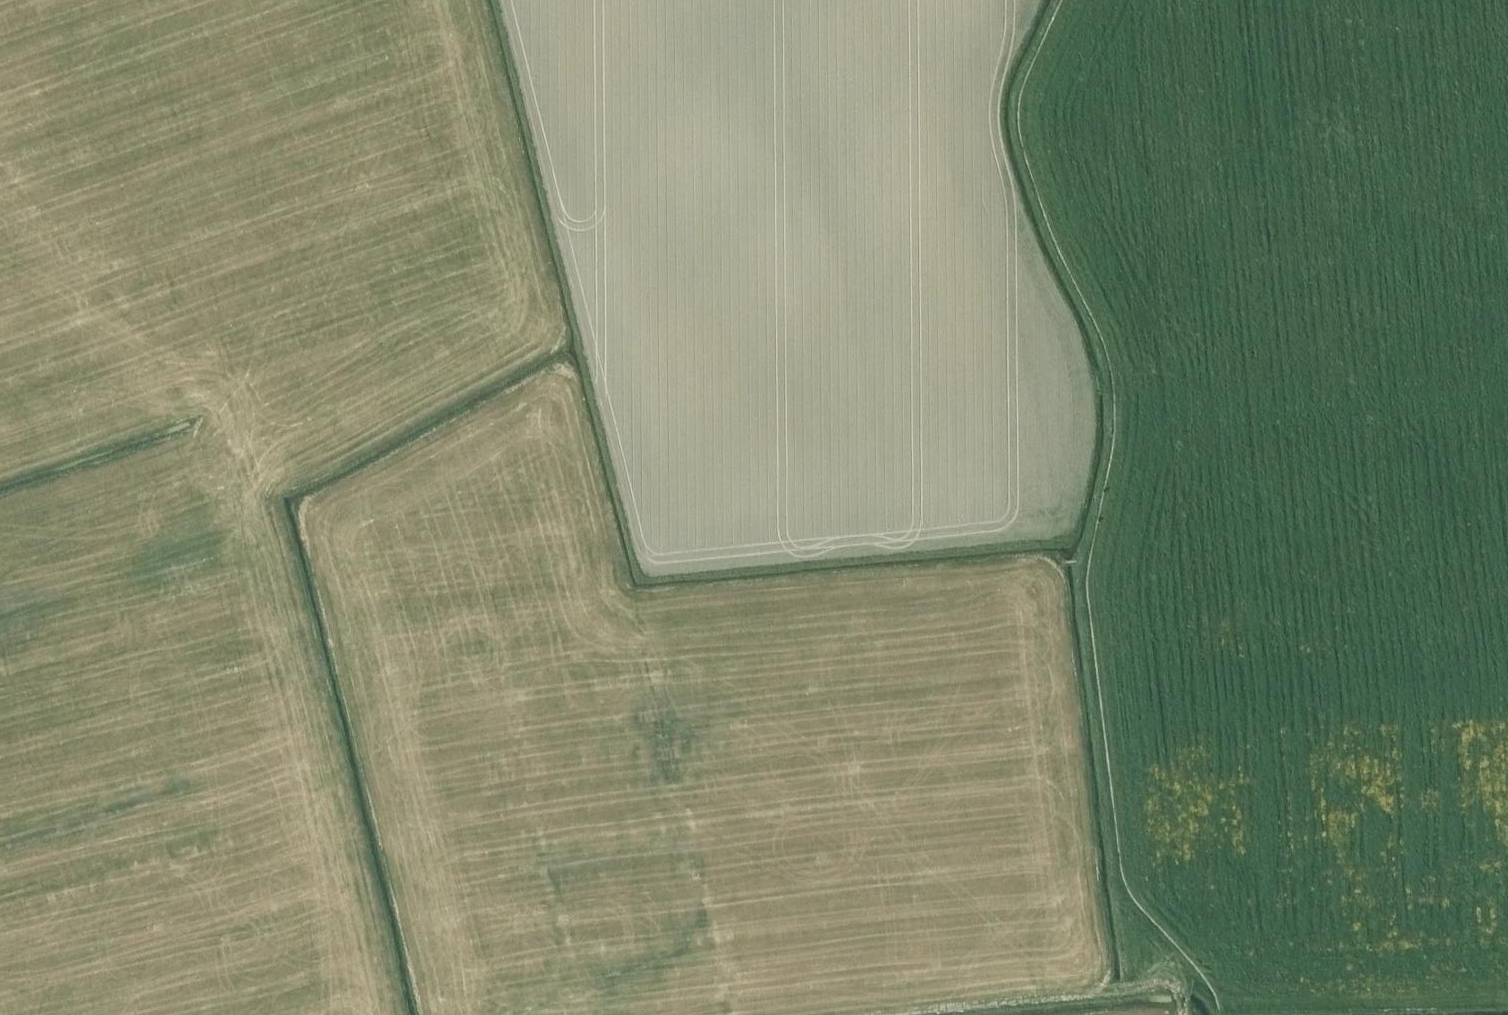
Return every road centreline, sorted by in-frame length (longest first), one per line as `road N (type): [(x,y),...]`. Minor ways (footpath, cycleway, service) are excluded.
road 1 (track): [(1182,1014),(1178,994),(1165,988),(934,1014)]

